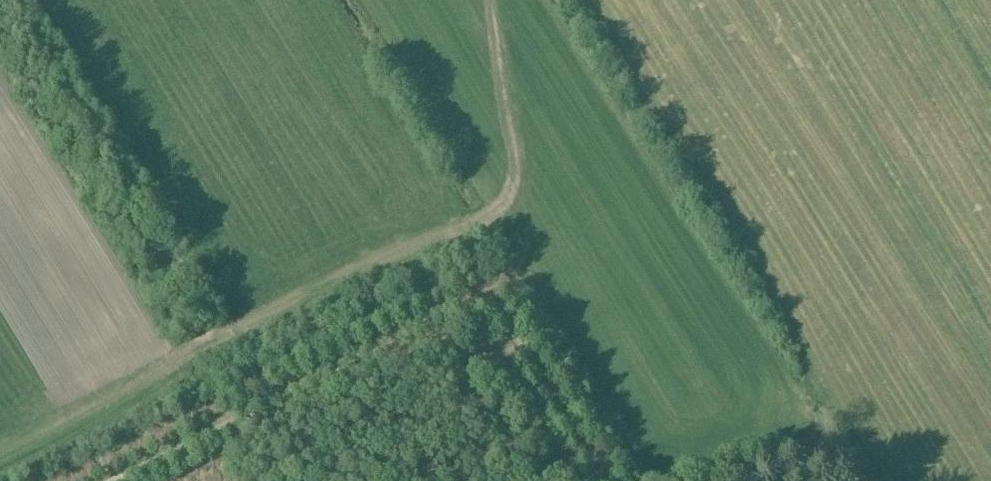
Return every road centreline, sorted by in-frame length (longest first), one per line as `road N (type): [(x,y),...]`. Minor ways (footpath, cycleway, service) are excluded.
road 1 (track): [(492,0),(510,186),(499,207),(0,453)]
road 2 (track): [(122,480),(453,309),(484,305),(503,314),(609,480)]

